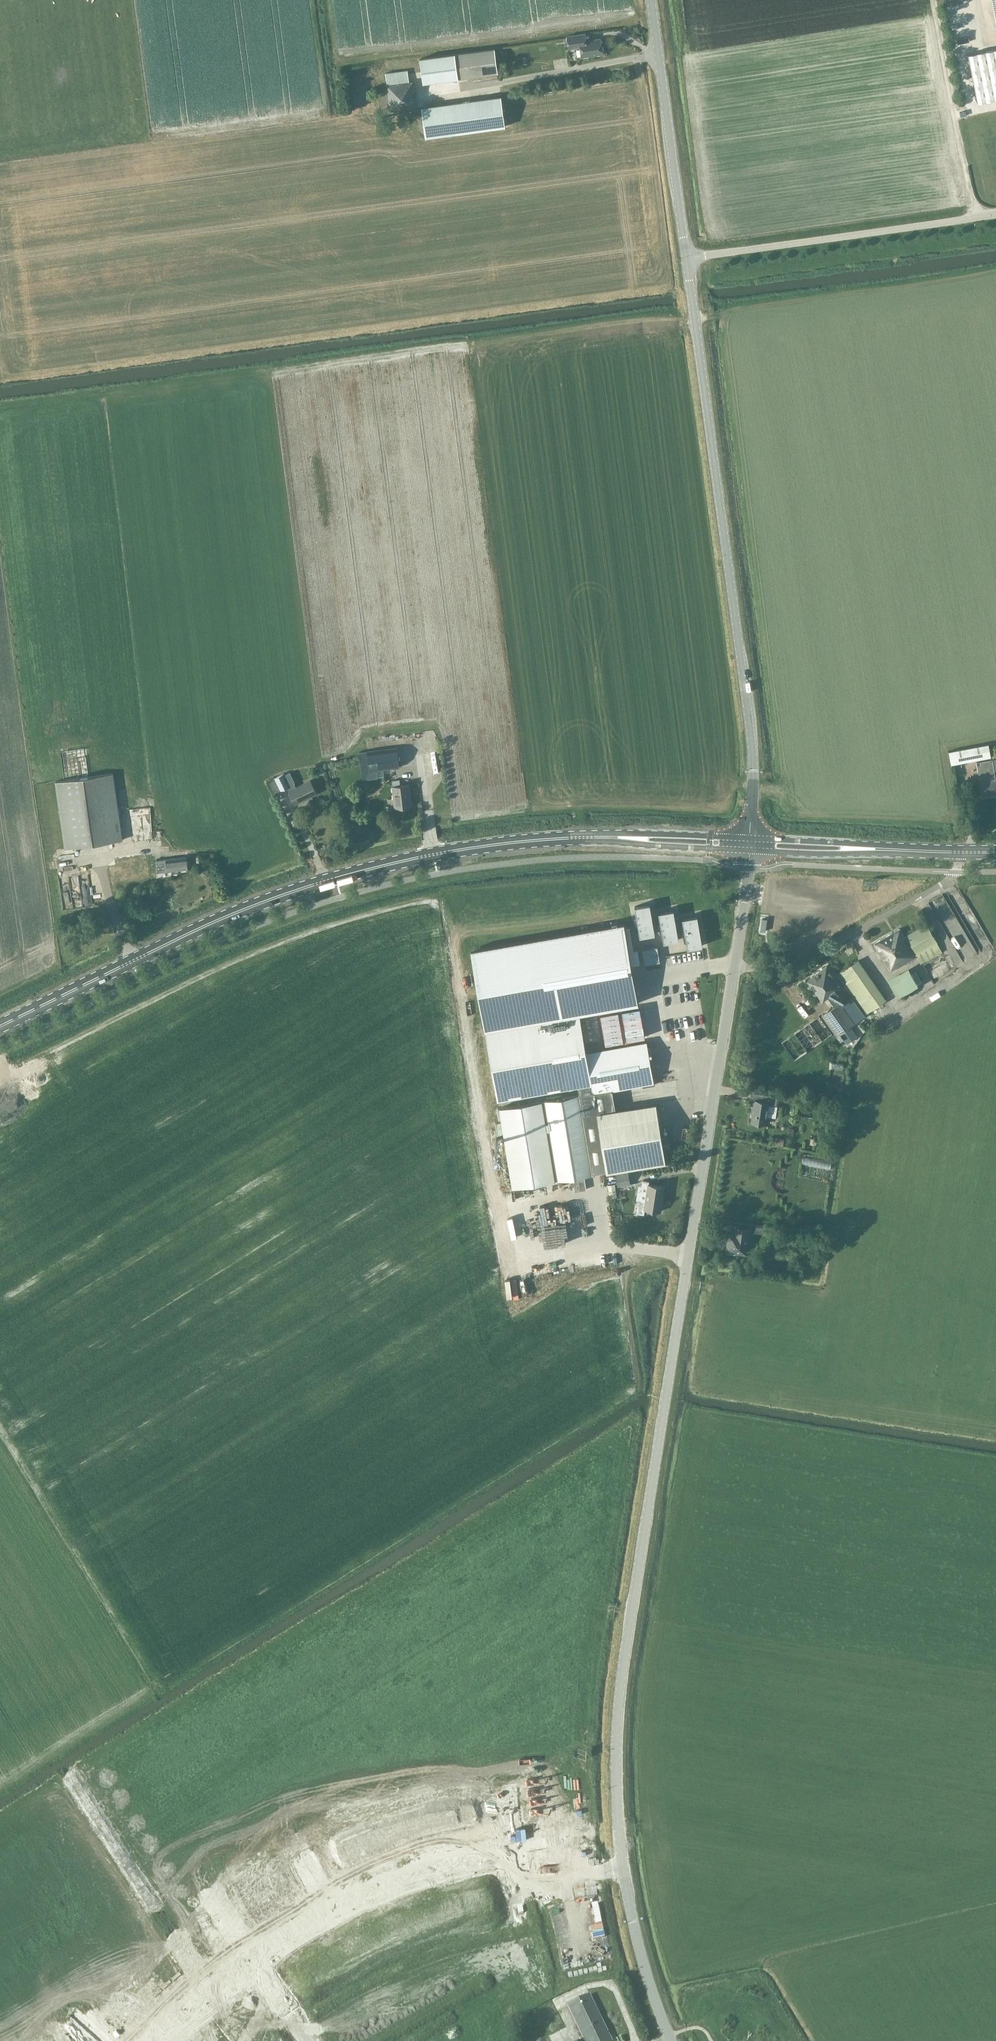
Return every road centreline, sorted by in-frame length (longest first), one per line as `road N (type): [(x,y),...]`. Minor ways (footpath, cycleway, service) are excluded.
road 1 (tertiary): [(623,1871),(615,1776),(619,1688),(751,841)]
road 2 (tertiary): [(0,1025),(228,915),(364,869),(540,839),(751,841)]
road 3 (unclassified): [(751,841),(749,715),(687,257)]
road 4 (residential): [(257,1960),(347,1902),(462,1861),(530,1848),(550,1850),(580,1873),(623,1871)]
road 5 (unclassified): [(687,257),(995,214)]
road 6 (unclassified): [(687,257),(653,0)]
road 7 (tertiary): [(751,841),(995,850)]
road 8 (track): [(932,0),(974,218)]
road 9 (tertiary): [(671,2040),(623,1871)]
road 10 (residential): [(156,2040),(257,1960)]

